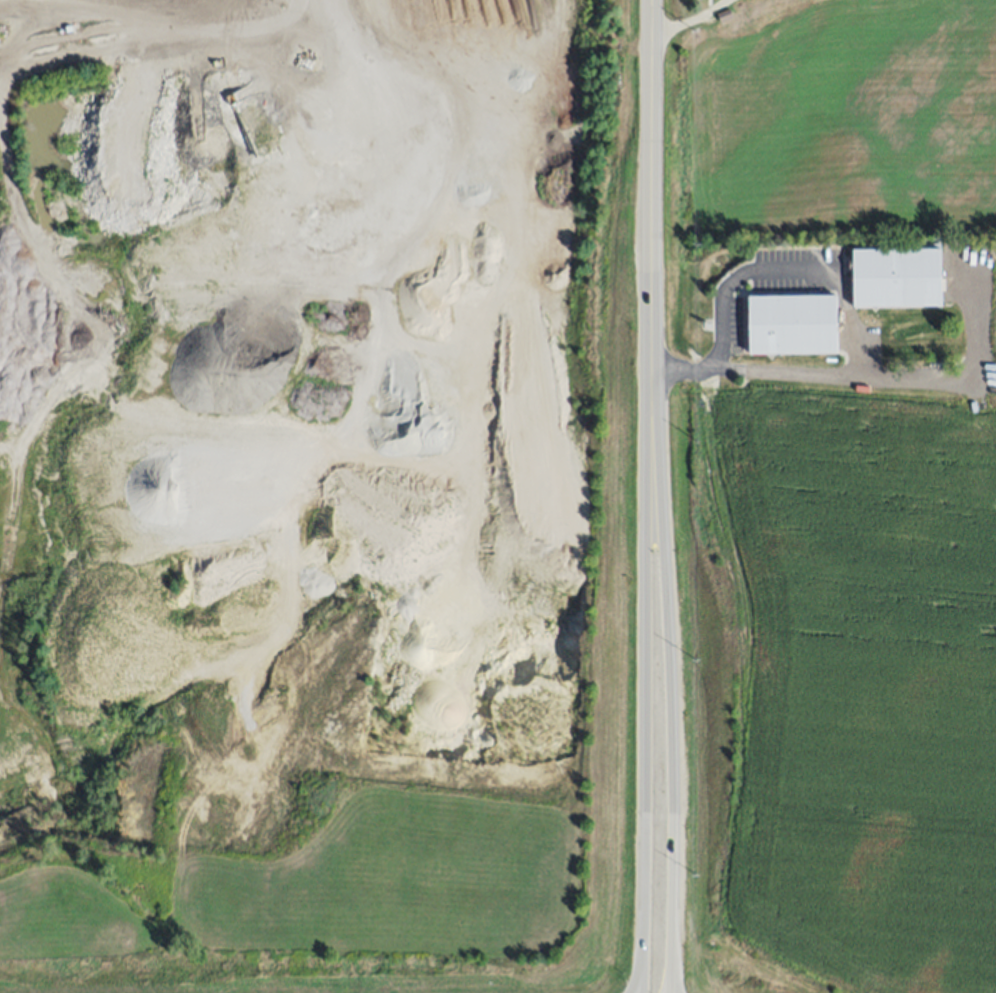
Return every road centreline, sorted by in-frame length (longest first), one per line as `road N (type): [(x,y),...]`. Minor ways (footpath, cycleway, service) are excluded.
road 1 (primary): [(652,498),(653,0)]
road 2 (primary): [(668,992),(671,698),(666,569),(652,498)]
road 3 (primary): [(652,498),(643,992)]
road 4 (track): [(0,67),(143,35),(210,41),(271,32),(299,16),(305,0)]

